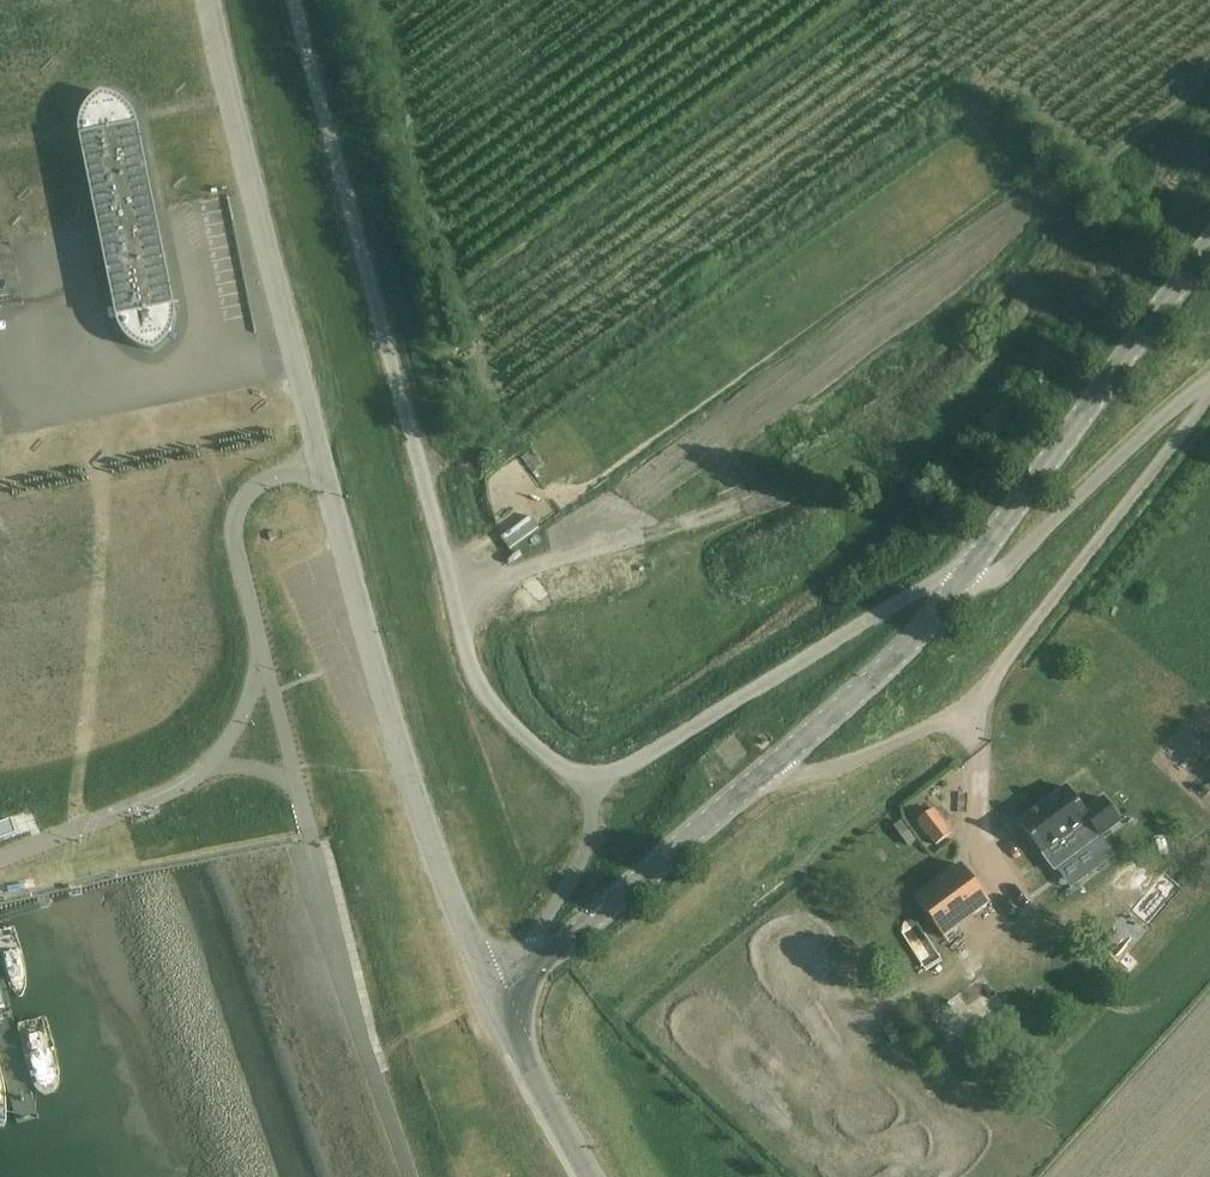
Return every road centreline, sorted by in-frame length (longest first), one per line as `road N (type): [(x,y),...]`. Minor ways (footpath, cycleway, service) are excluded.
road 1 (unclassified): [(592,790),(494,709),(466,647),(308,0)]
road 2 (unclassified): [(770,773),(808,771),(971,708),(1209,398)]
road 3 (tertiary): [(495,994),(413,796),(320,464)]
road 4 (tertiary): [(320,464),(218,0)]
road 5 (unclassified): [(592,790),(916,593),(945,584),(961,588)]
road 6 (tertiary): [(961,588),(1209,246)]
road 7 (unclassified): [(412,1176),(348,985),(297,778)]
road 8 (unclassified): [(961,588),(980,590),(1005,571),(1209,379)]
road 9 (tertiary): [(528,970),(770,773)]
road 10 (tertiary): [(770,773),(886,671),(961,588)]
road 11 (unclassified): [(268,670),(235,540),(236,516),(274,478),(320,464)]
road 12 (unclassified): [(0,861),(186,785),(215,762)]
road 13 (residential): [(593,1176),(495,994)]
road 14 (unclassified): [(528,970),(532,944),(571,885),(592,829),(592,790)]

